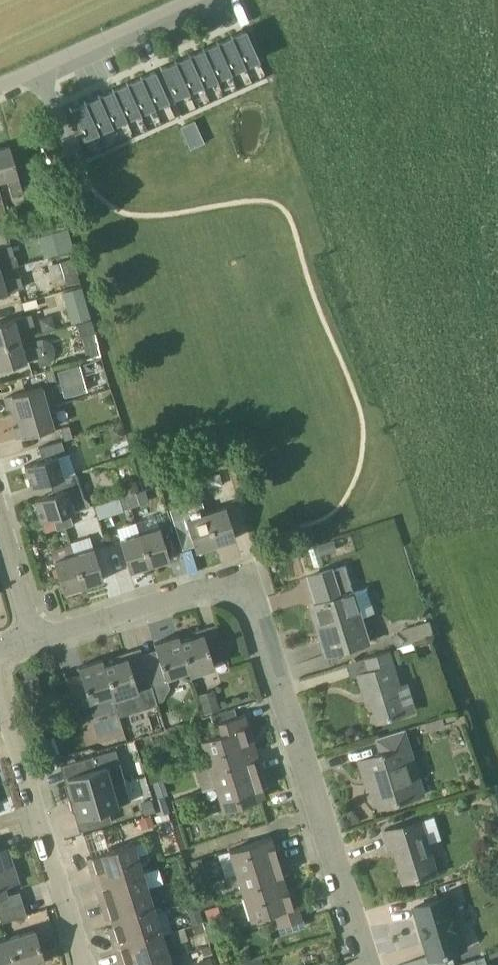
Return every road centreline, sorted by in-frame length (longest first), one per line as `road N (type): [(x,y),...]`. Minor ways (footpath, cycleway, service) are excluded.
road 1 (residential): [(34,638),(243,575),(364,964)]
road 2 (residential): [(84,964),(0,686)]
road 3 (unclassified): [(0,86),(192,0)]
road 4 (residential): [(34,638),(0,519)]

